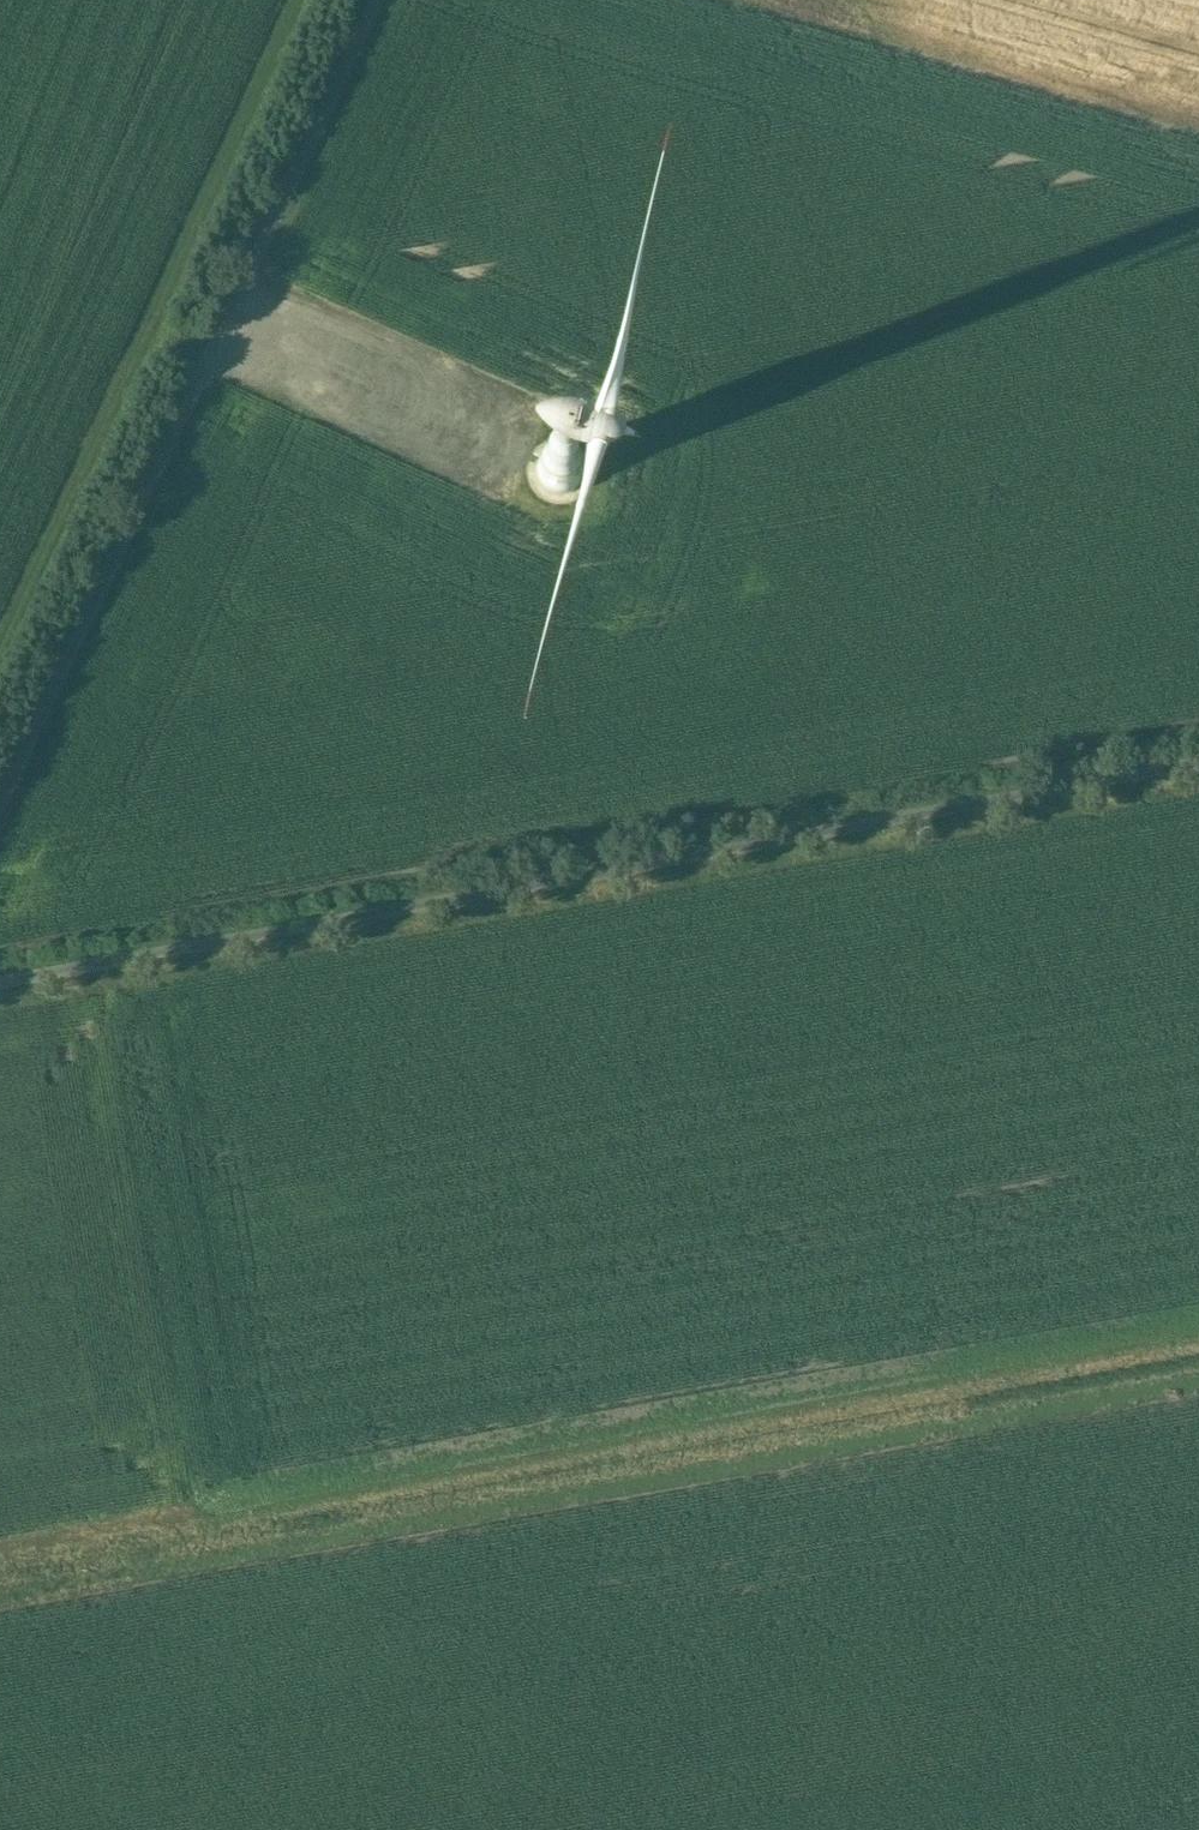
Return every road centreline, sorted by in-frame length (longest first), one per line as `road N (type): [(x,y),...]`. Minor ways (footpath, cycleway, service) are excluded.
road 1 (unclassified): [(0,983),(1198,765)]
road 2 (unclassified): [(373,0),(0,799)]
road 3 (track): [(224,316),(517,450)]

